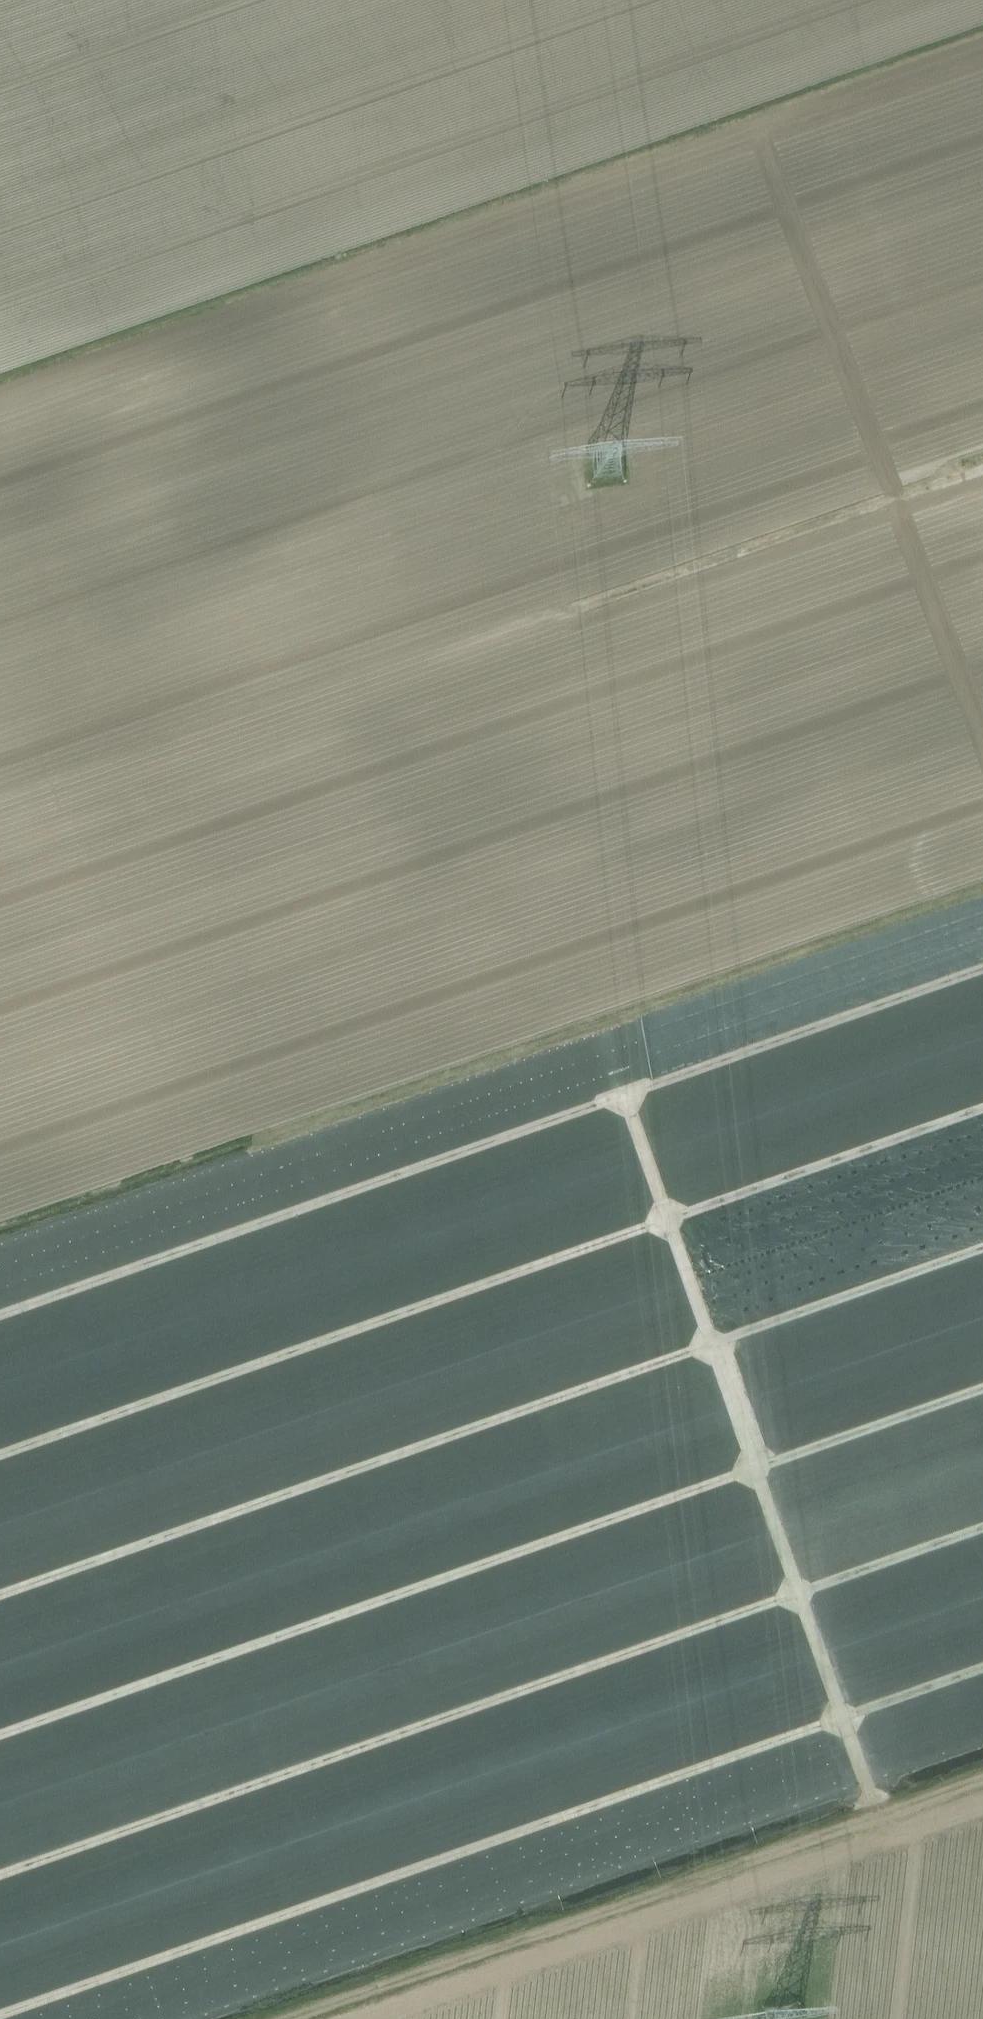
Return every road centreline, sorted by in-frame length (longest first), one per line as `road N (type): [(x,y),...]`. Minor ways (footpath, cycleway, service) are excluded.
road 1 (track): [(982,1780),(537,1940)]
road 2 (track): [(982,475),(588,613)]

